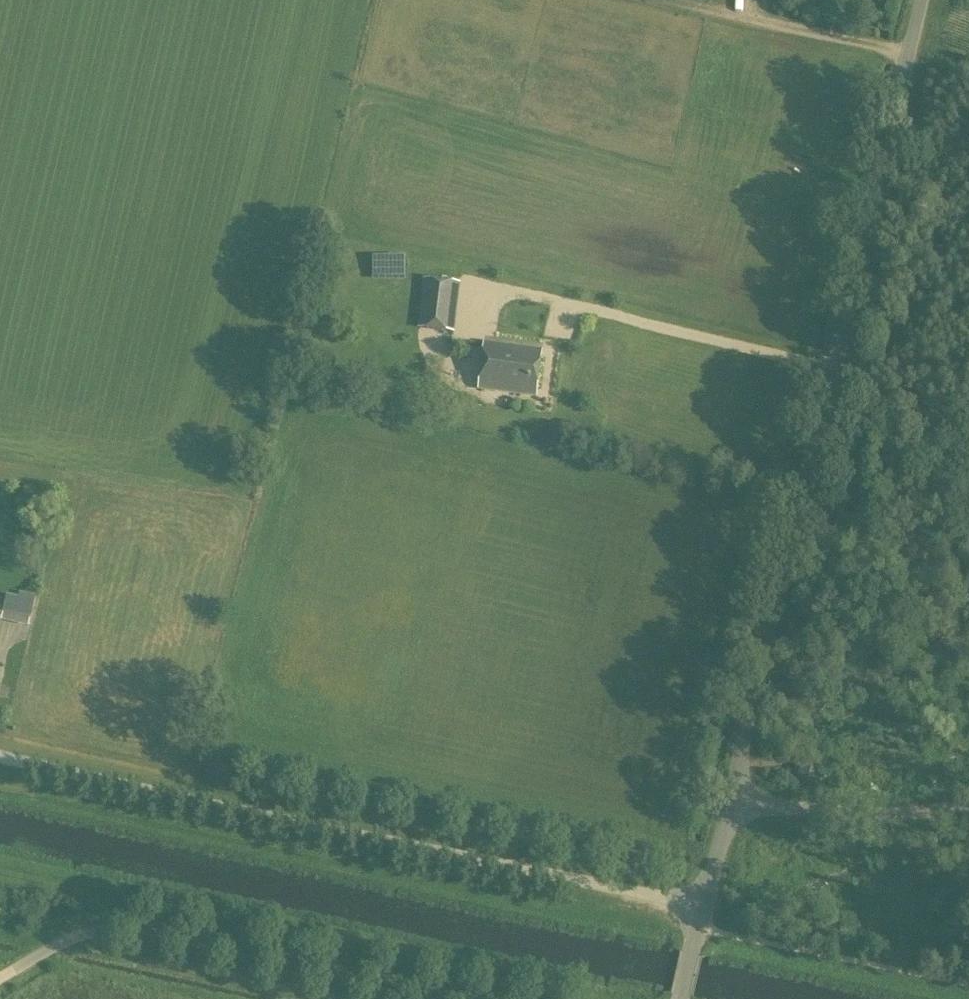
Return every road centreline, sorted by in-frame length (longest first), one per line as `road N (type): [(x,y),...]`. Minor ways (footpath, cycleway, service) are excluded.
road 1 (unclassified): [(730,801),(919,0)]
road 2 (unclassified): [(703,906),(0,755)]
road 3 (unclassified): [(464,998),(108,924),(80,927),(43,950)]
road 4 (unclassified): [(730,801),(906,814),(968,801)]
road 5 (track): [(108,924),(113,895),(0,871)]

